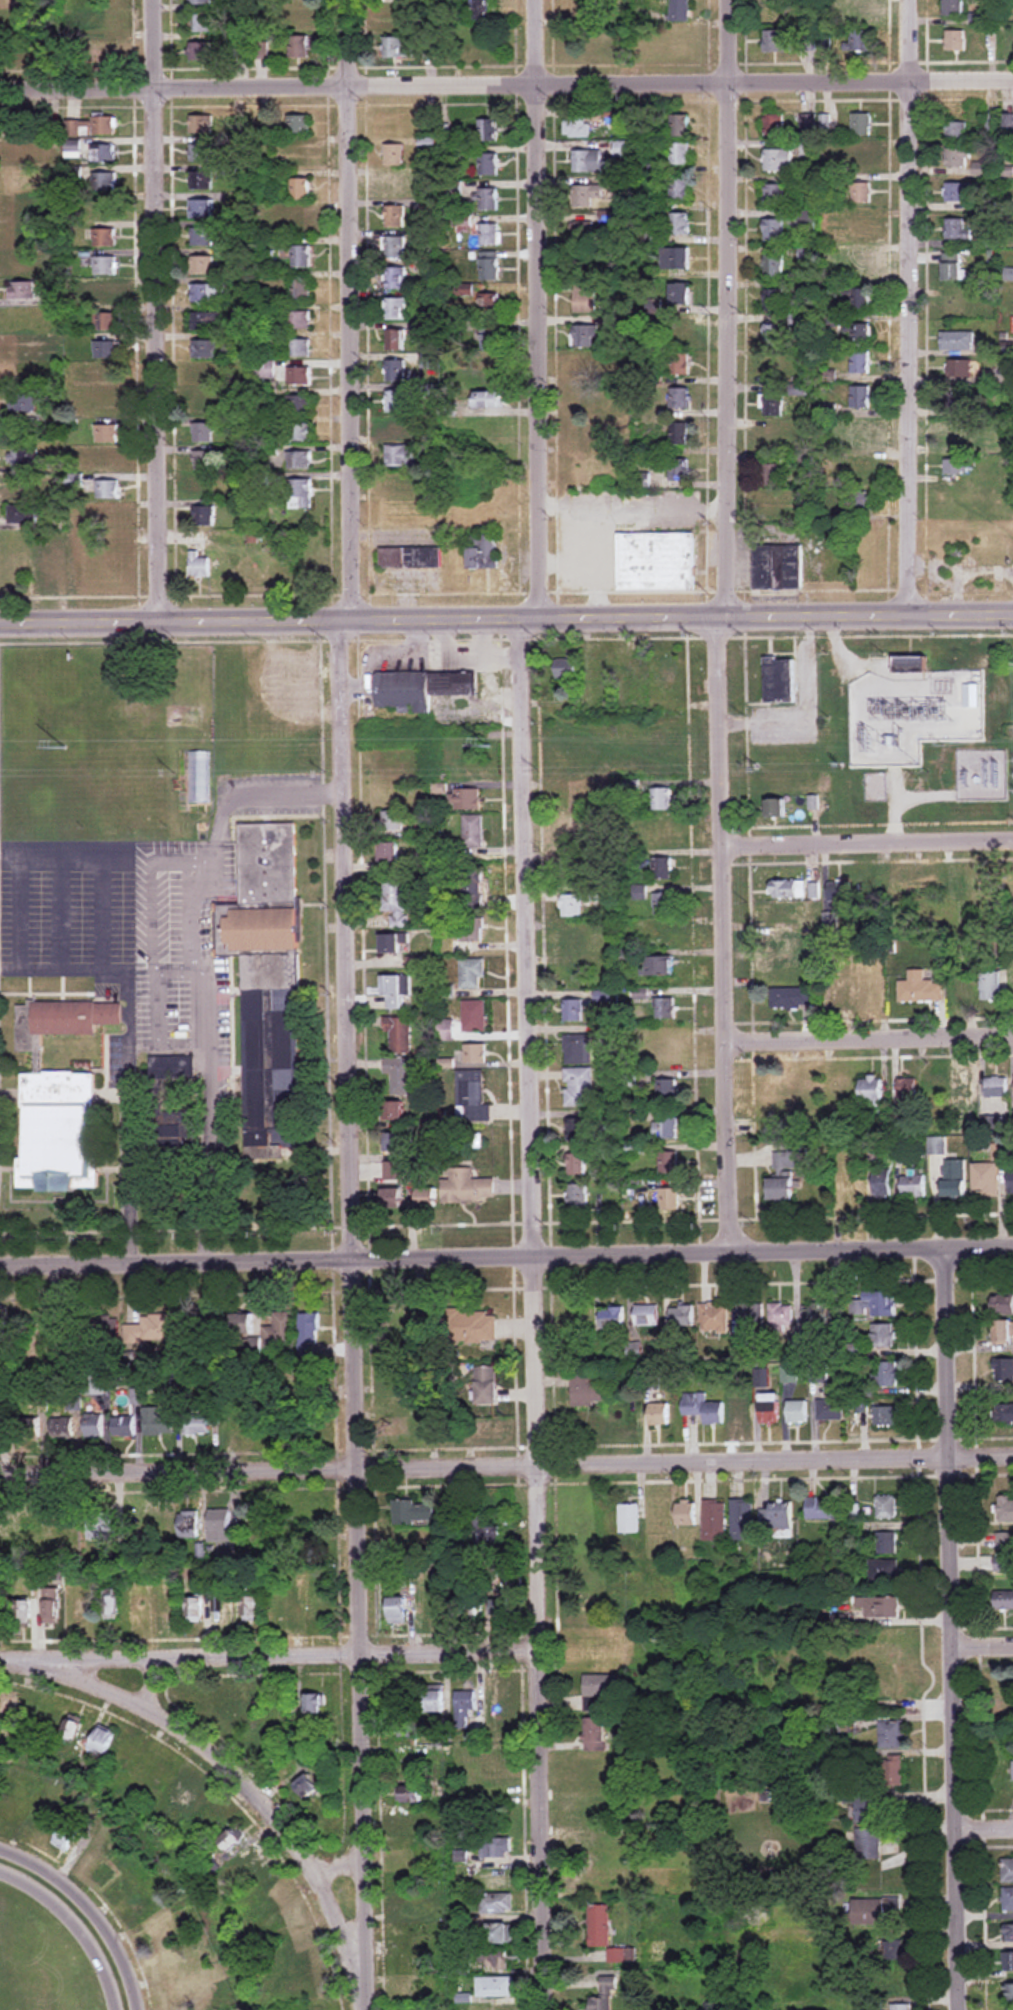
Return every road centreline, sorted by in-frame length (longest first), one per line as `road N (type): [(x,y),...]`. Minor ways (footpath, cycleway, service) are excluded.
road 1 (residential): [(544,2009),(518,640),(540,594),(543,0)]
road 2 (residential): [(368,2009),(338,643),(350,596),(349,0)]
road 3 (residential): [(734,1251),(716,640),(727,593),(736,0)]
road 4 (residential): [(1012,1246),(0,1270)]
road 5 (residential): [(1012,1457),(0,1472)]
road 6 (tertiary): [(1012,615),(0,624)]
road 7 (residential): [(1012,82),(0,89)]
road 8 (residential): [(955,2009),(941,1248)]
road 9 (residential): [(156,622),(155,0)]
road 10 (residential): [(907,617),(921,0)]
road 11 (residential): [(536,1654),(0,1665)]
road 12 (residential): [(364,2009),(344,1940),(310,1872),(246,1788),(194,1740),(144,1709),(30,1665)]
road 13 (residential): [(1012,841),(720,846)]
road 14 (residential): [(1012,1040),(733,1041)]
road 15 (residential): [(137,2009),(123,1962),(81,1901),(0,1854)]
road 16 (residential): [(0,1874),(60,1909),(100,1968),(114,2009)]

